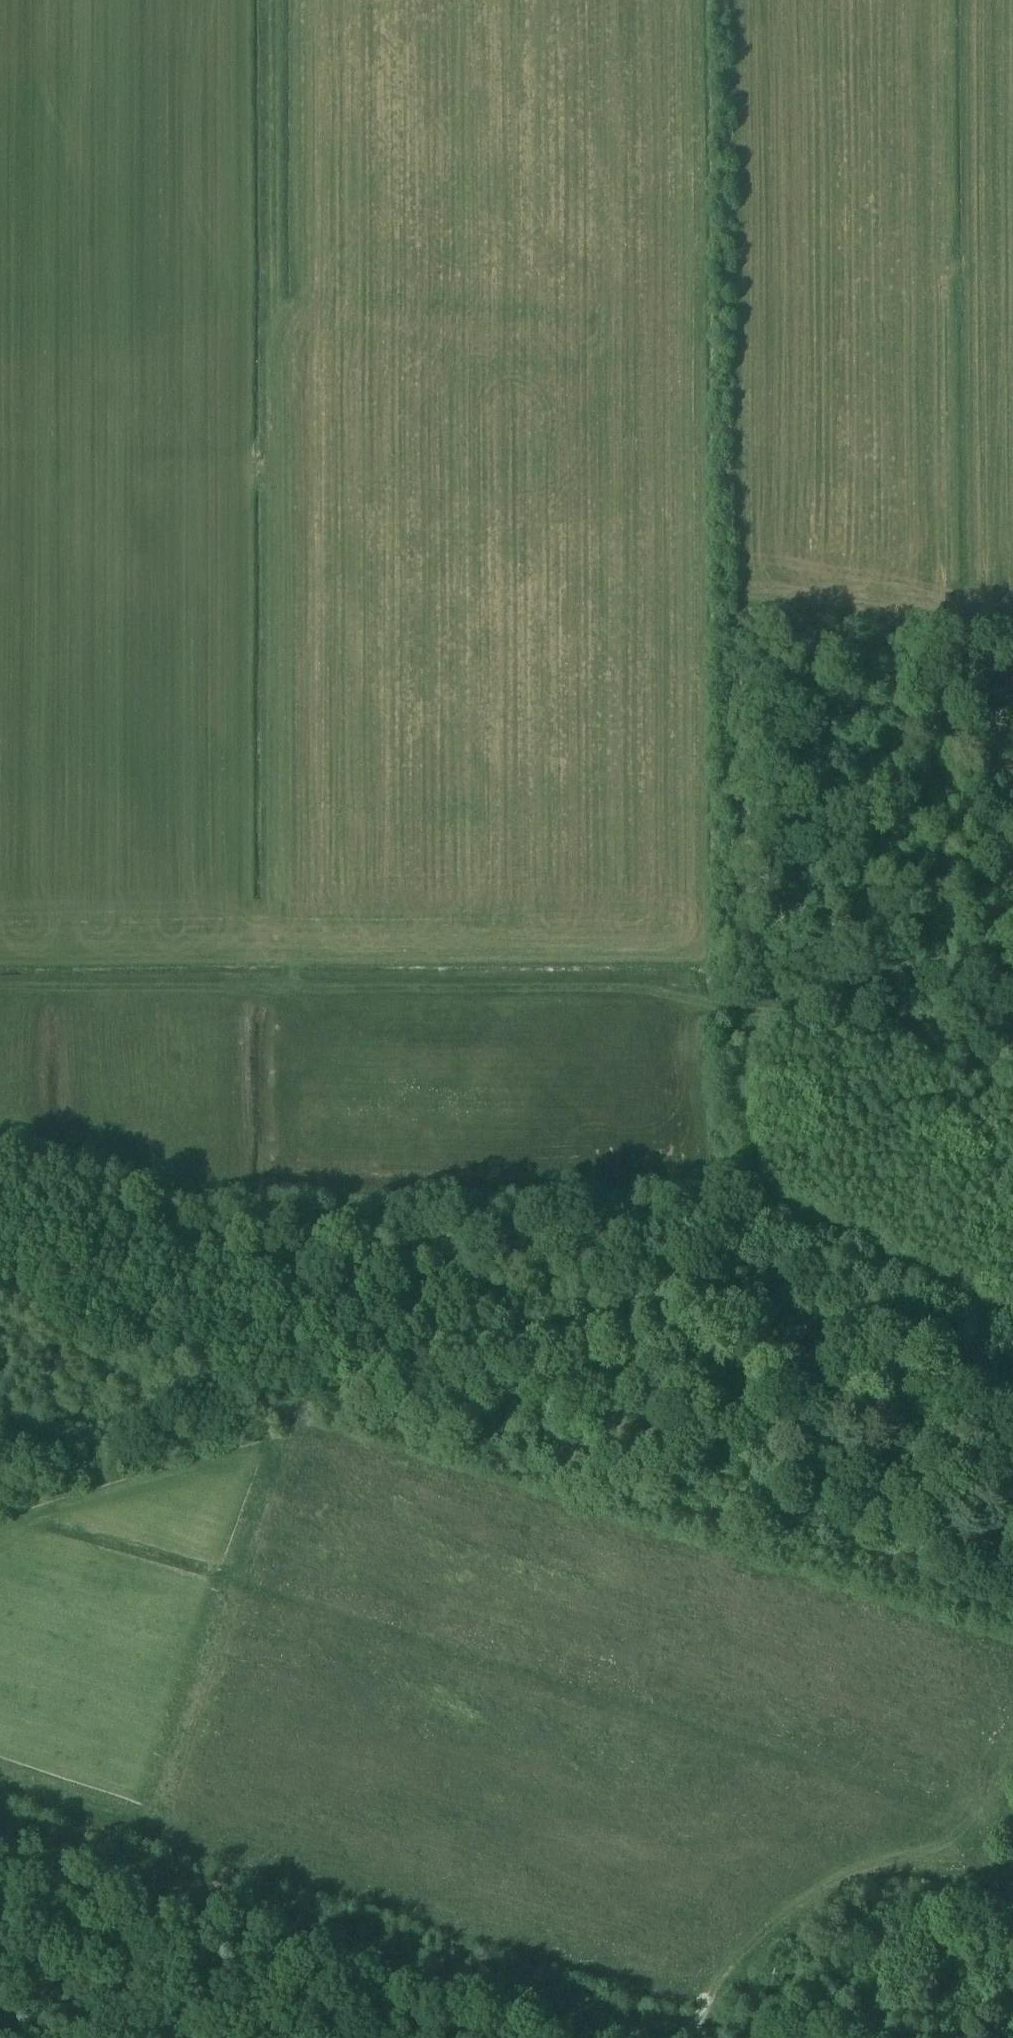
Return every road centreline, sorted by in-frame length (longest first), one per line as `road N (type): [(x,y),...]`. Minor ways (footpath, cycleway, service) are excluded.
road 1 (track): [(1012,1061),(687,1000),(561,990),(0,988)]
road 2 (track): [(682,2037),(769,2020),(841,2037)]

